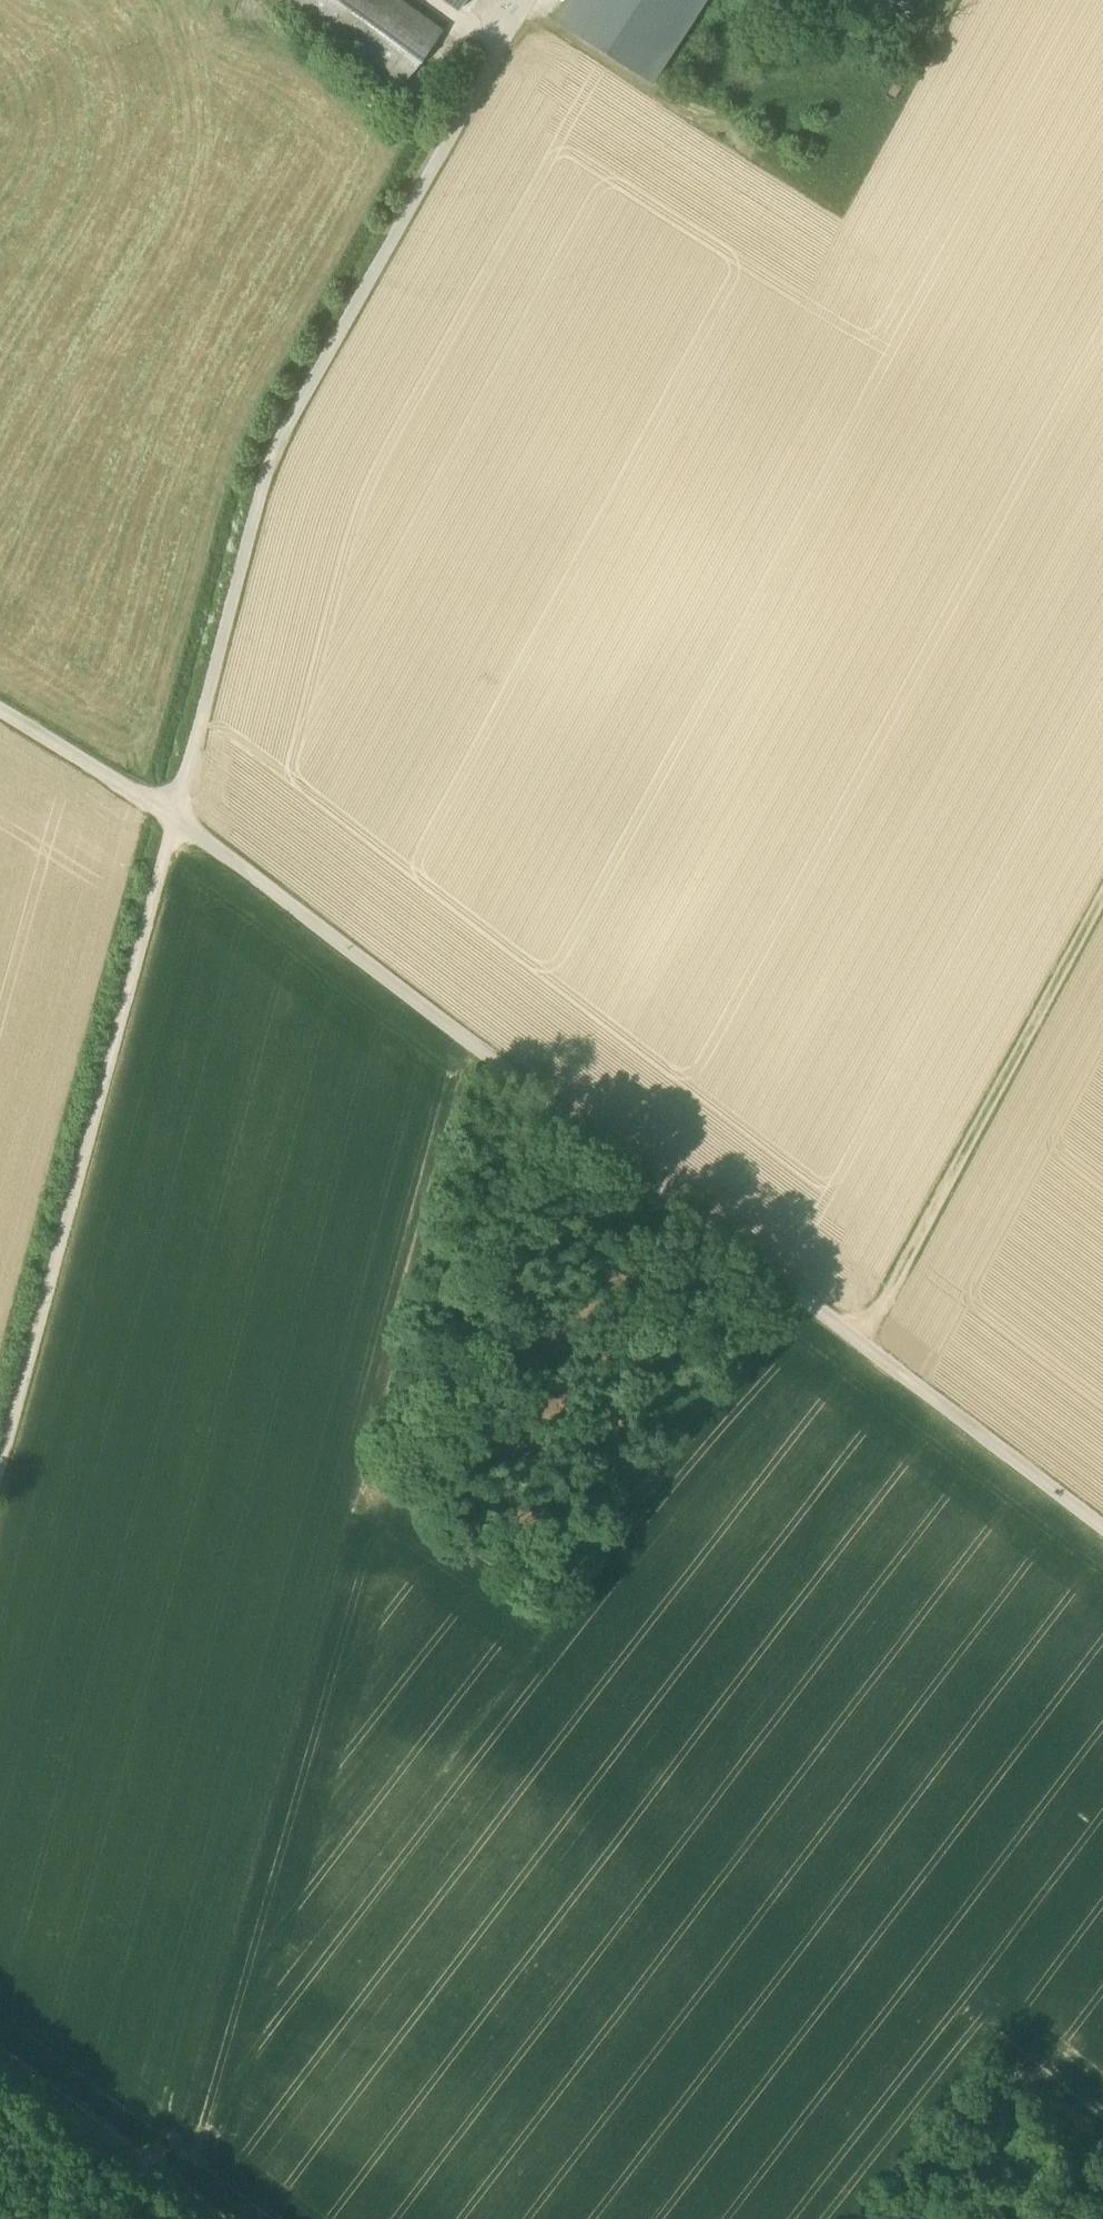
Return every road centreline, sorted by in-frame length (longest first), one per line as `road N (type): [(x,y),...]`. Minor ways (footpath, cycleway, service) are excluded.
road 1 (track): [(176,820),(1102,1529)]
road 2 (track): [(176,820),(273,454),(498,50)]
road 3 (track): [(0,1465),(176,820)]
road 4 (track): [(1102,901),(862,1343)]
road 5 (track): [(216,2218),(0,2052)]
road 6 (track): [(0,714),(176,820)]

